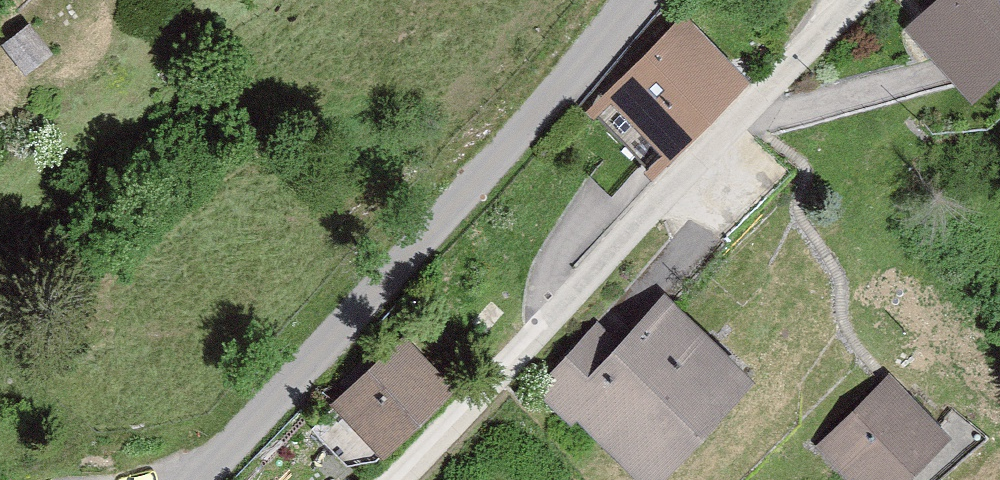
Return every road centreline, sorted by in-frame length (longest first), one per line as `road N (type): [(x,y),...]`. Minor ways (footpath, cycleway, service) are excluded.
road 1 (residential): [(393,479),(873,0)]
road 2 (unclassified): [(197,479),(530,128),(629,0)]

